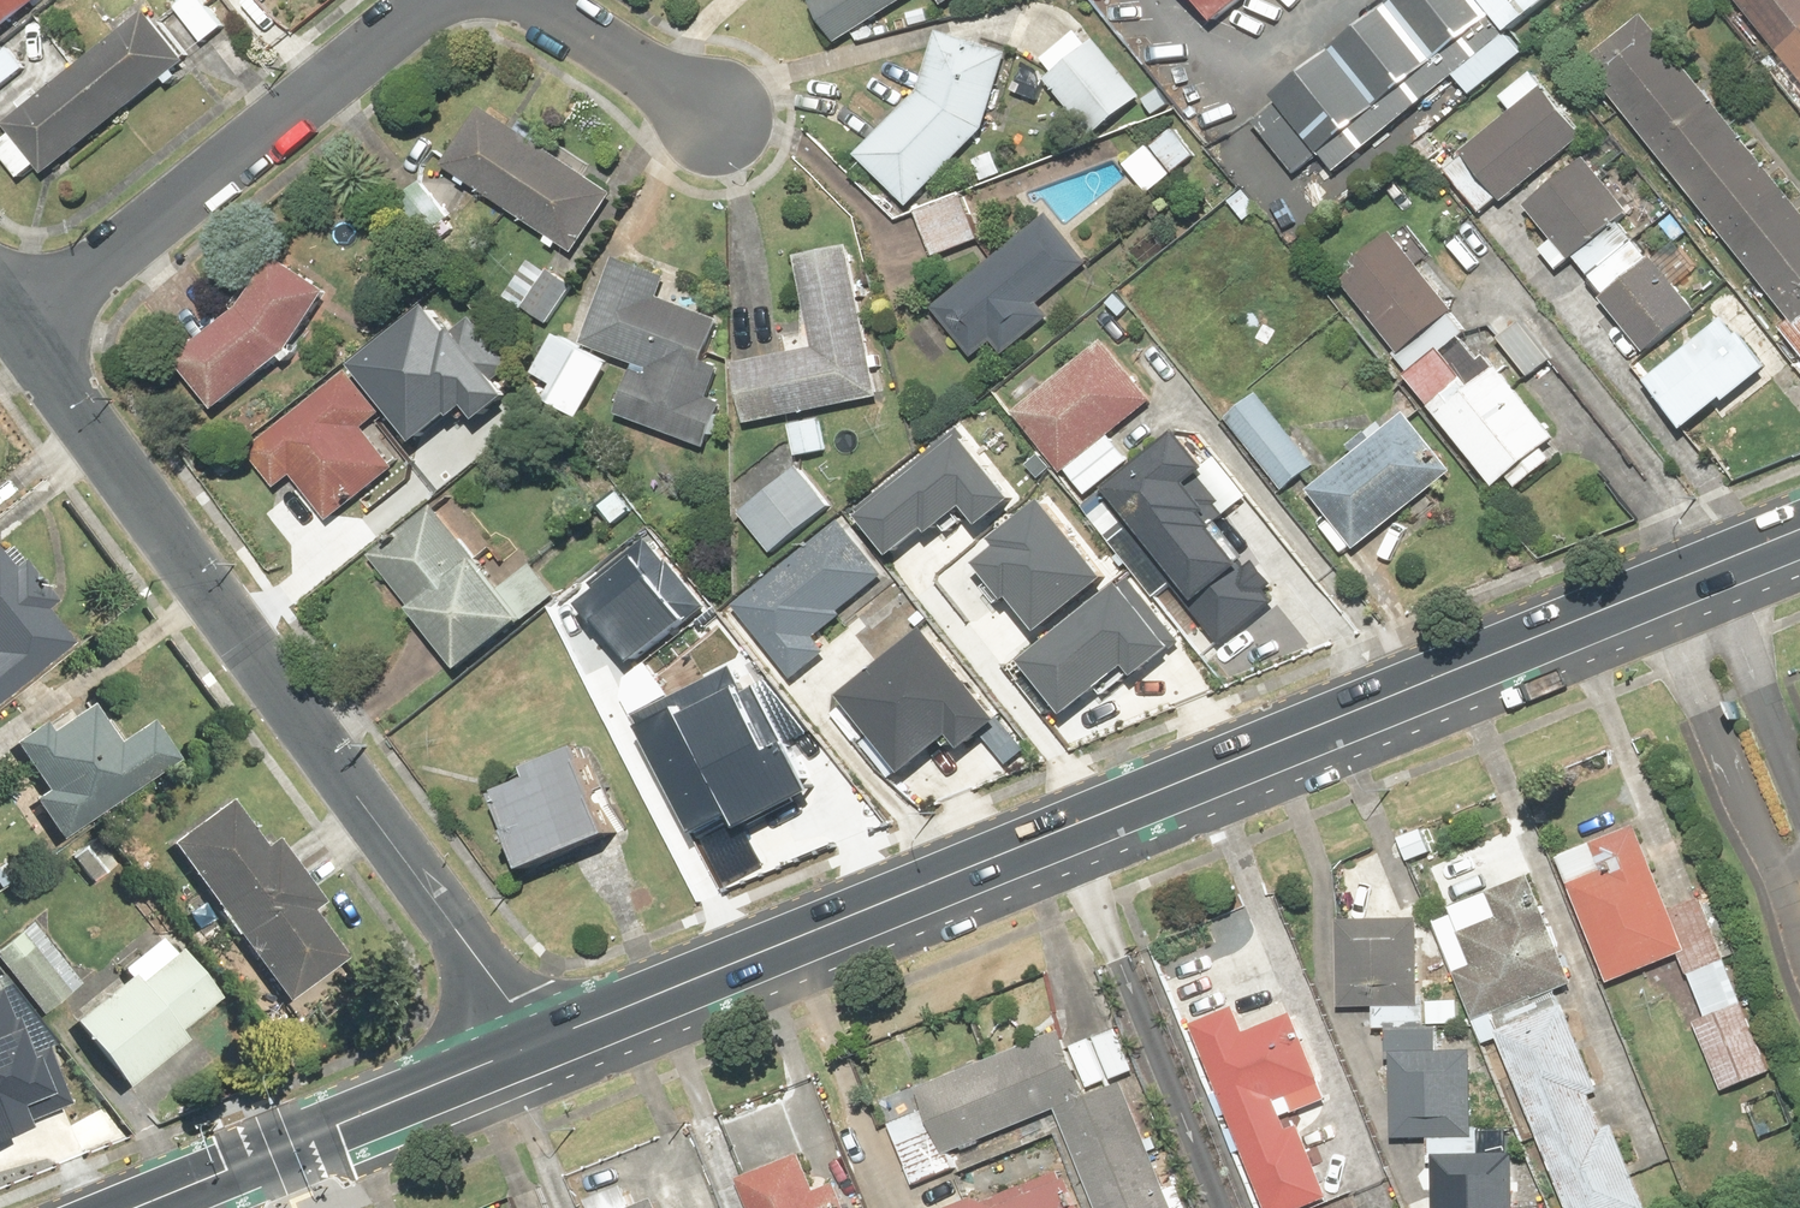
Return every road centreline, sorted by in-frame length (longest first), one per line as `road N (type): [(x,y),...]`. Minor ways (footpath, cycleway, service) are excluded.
road 1 (secondary): [(542,1041),(1799,526)]
road 2 (residential): [(542,1041),(14,326)]
road 3 (residential): [(14,326),(429,0)]
road 4 (secondary): [(137,1207),(542,1041)]
road 5 (residential): [(540,0),(721,116)]

